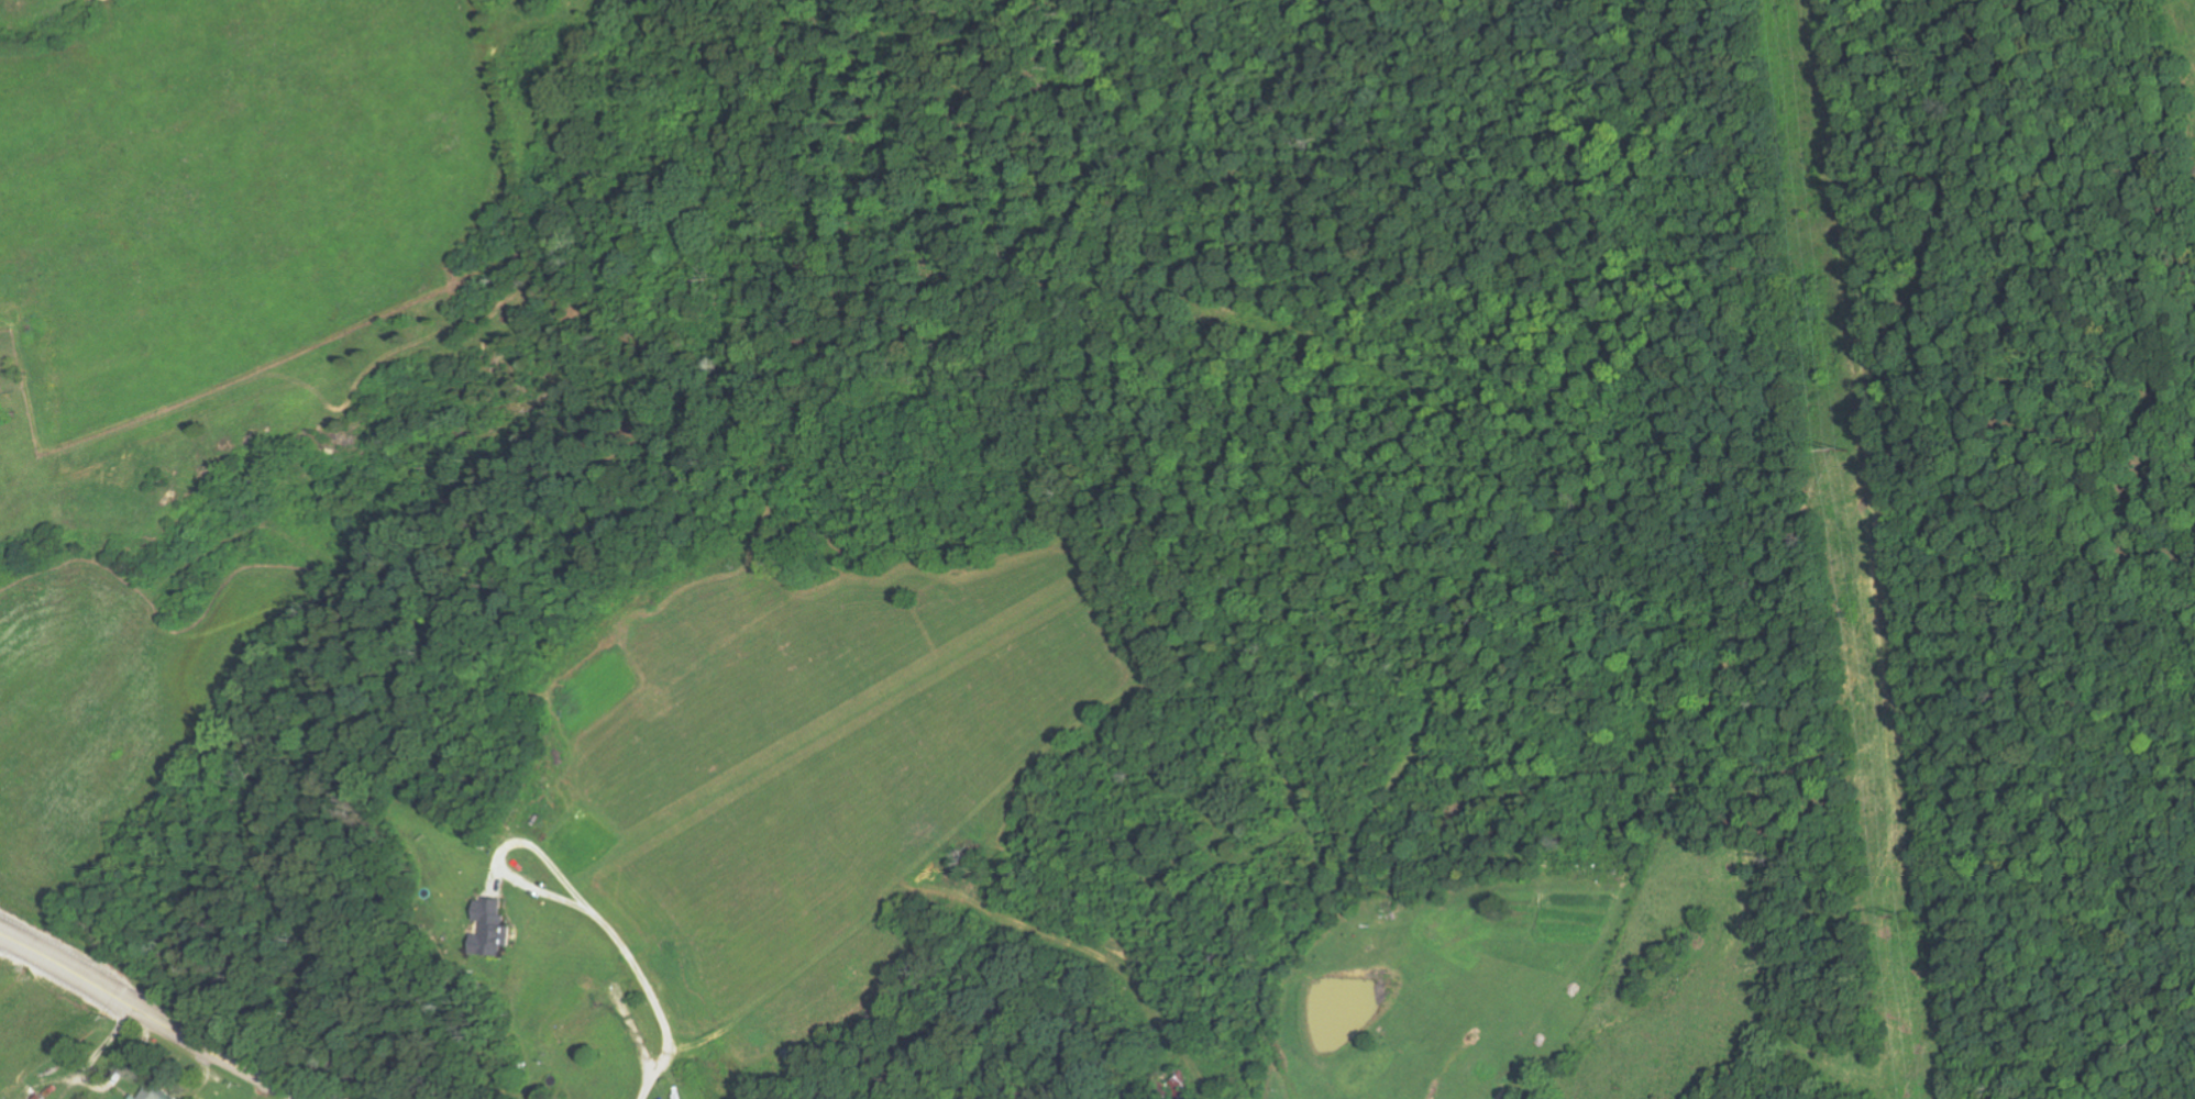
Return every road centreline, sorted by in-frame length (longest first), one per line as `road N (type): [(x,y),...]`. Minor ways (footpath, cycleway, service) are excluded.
road 1 (tertiary): [(304,1098),(0,932)]

